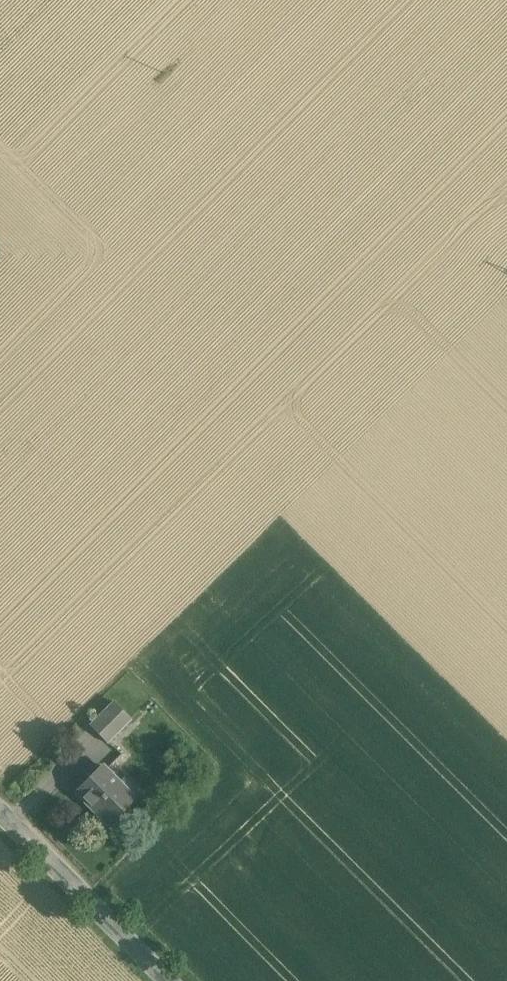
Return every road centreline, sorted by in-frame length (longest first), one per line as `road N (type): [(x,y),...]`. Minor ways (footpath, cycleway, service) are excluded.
road 1 (tertiary): [(0,810),(171,980)]

